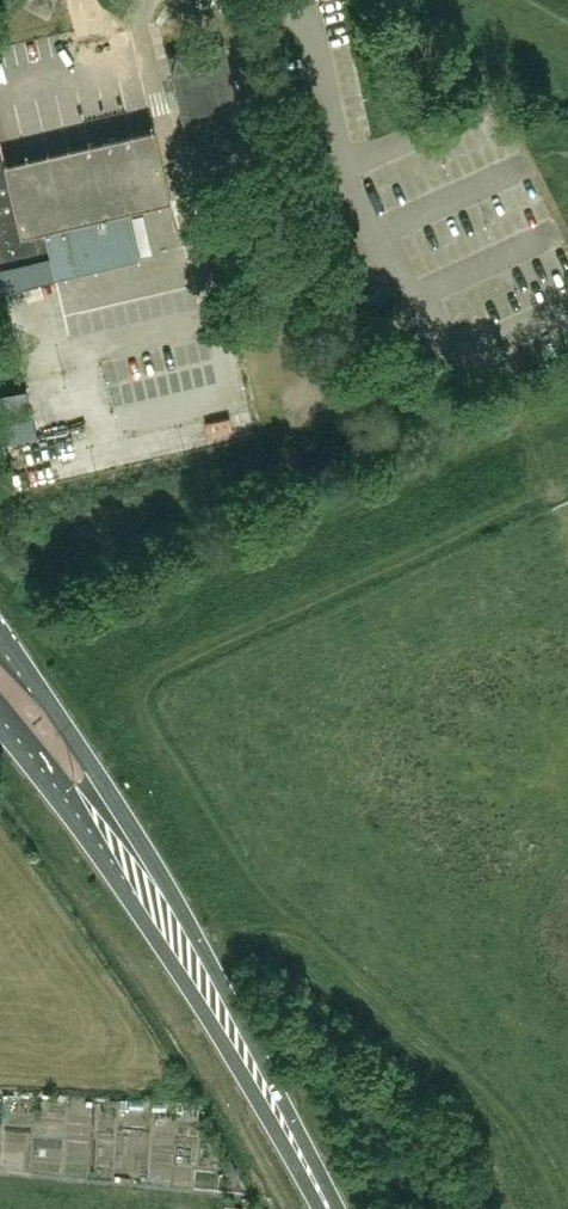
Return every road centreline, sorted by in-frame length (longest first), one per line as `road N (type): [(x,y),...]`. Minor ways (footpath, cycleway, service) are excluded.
road 1 (primary): [(303,1160),(173,902),(0,649)]
road 2 (primary): [(0,727),(303,1160)]

